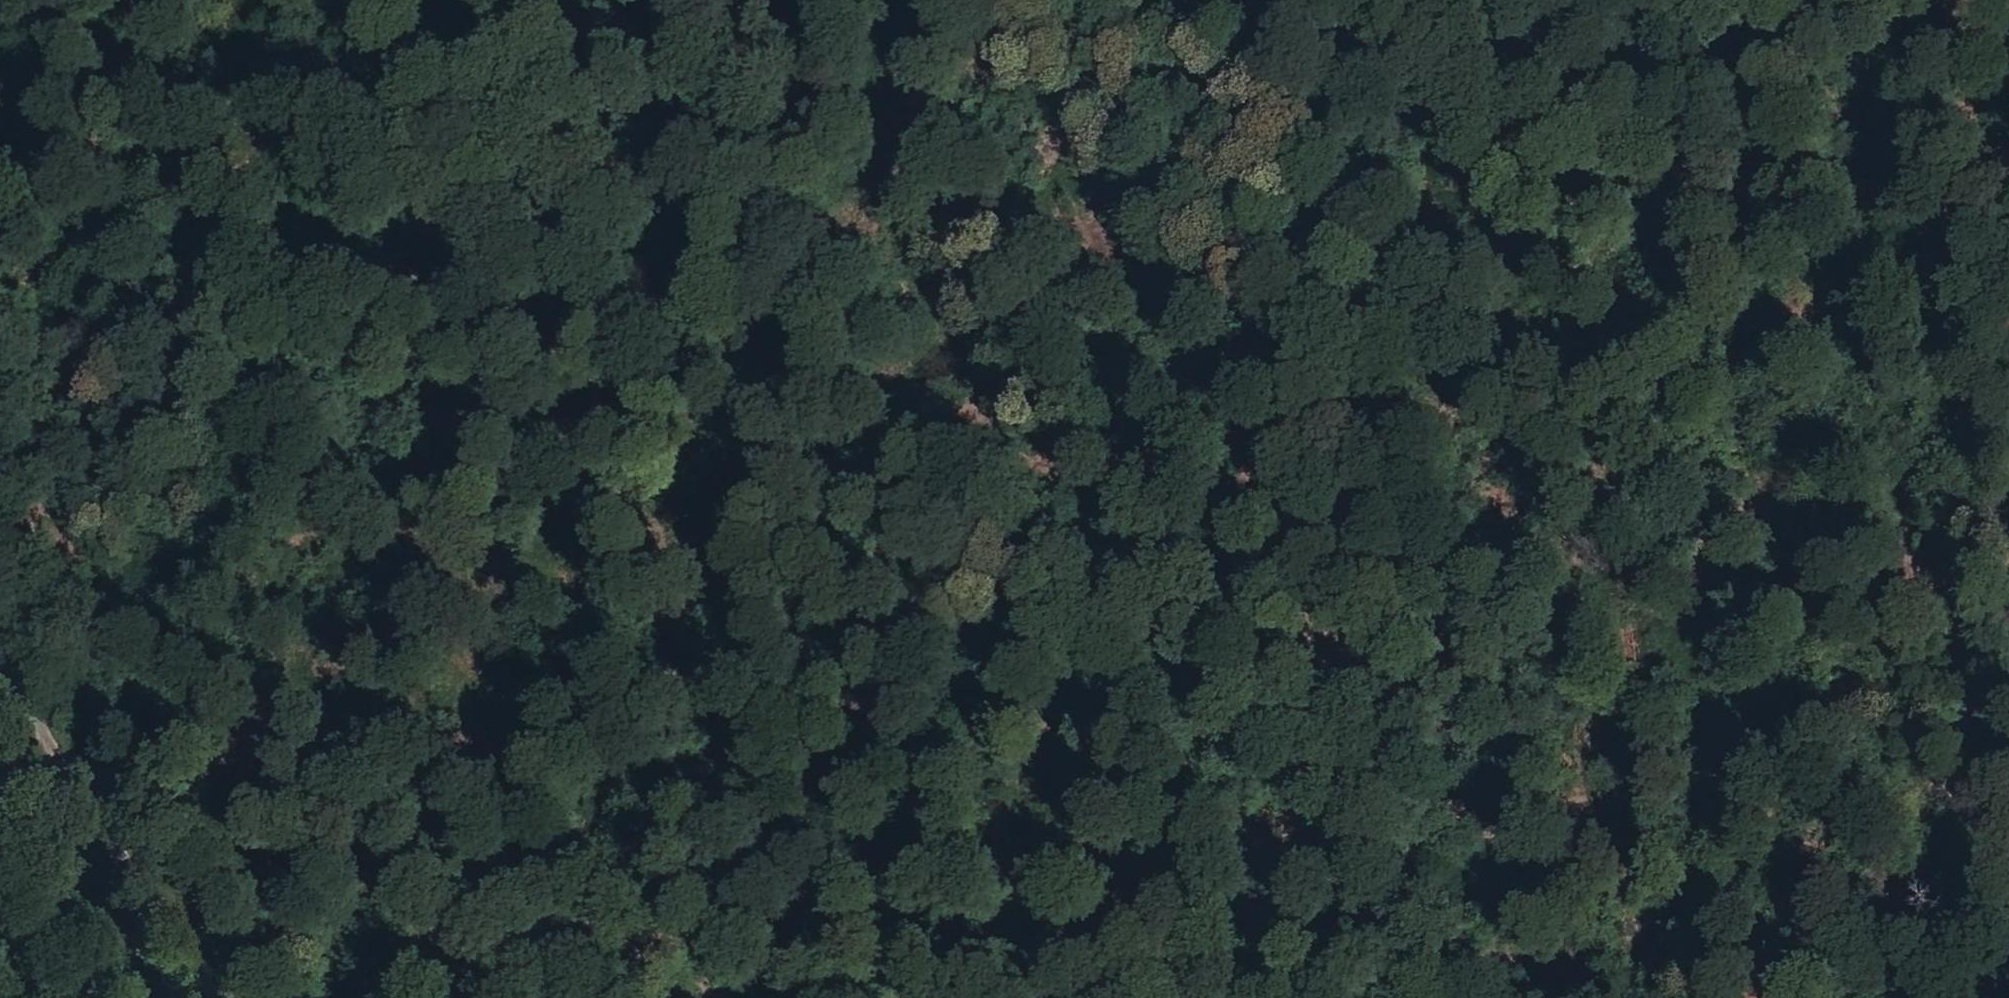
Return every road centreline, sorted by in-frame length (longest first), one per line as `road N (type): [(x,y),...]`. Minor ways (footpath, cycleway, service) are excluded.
road 1 (track): [(228,997),(66,780),(0,649)]

